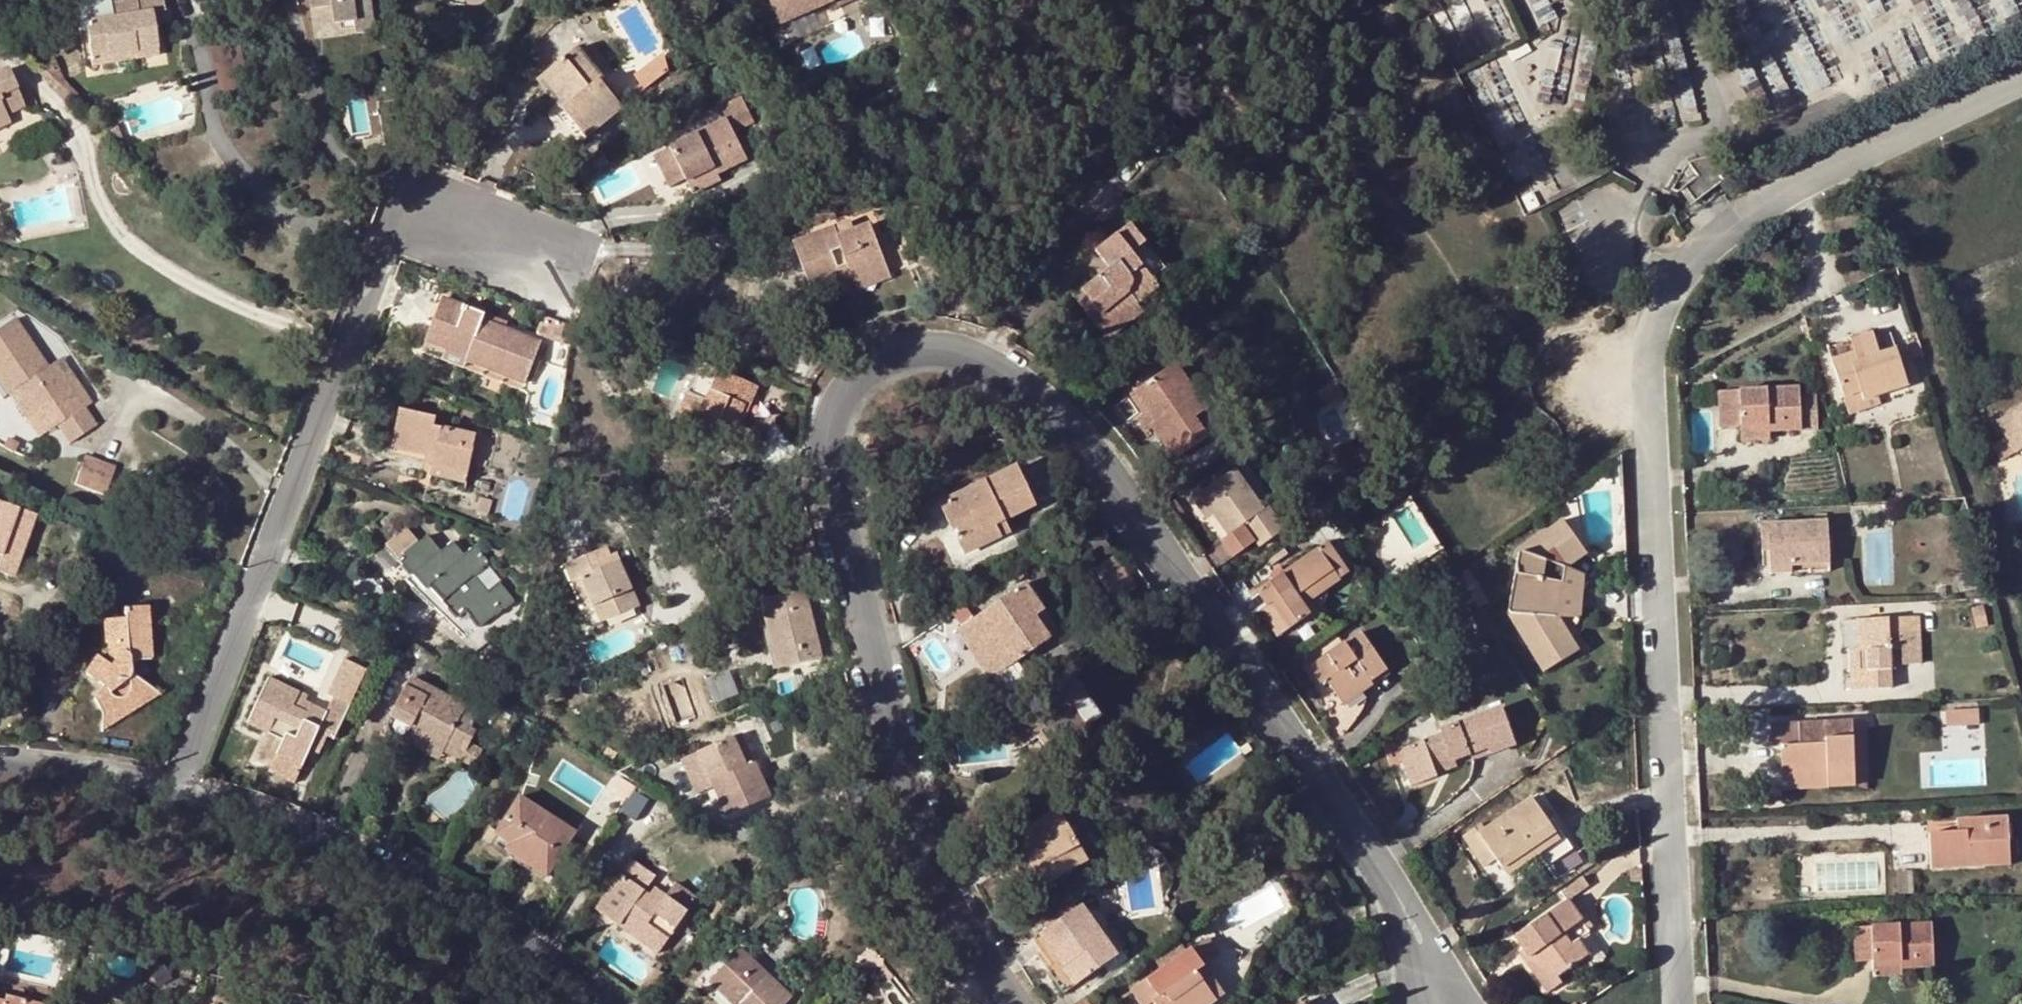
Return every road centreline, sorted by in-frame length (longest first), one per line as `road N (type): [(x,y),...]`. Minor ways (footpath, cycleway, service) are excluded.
road 1 (residential): [(1421,936),(1084,441),(987,363),(950,352),(891,356),(849,385),(831,471),(919,835),(965,931),(1016,1003)]
road 2 (residential): [(2021,76),(1806,177),(1720,236),(1673,282),(1654,332),(1646,393),(1686,1003)]
road 3 (residential): [(172,852),(364,288),(423,193)]
road 4 (residential): [(608,1003),(172,852)]
road 5 (residential): [(172,852),(0,809)]

